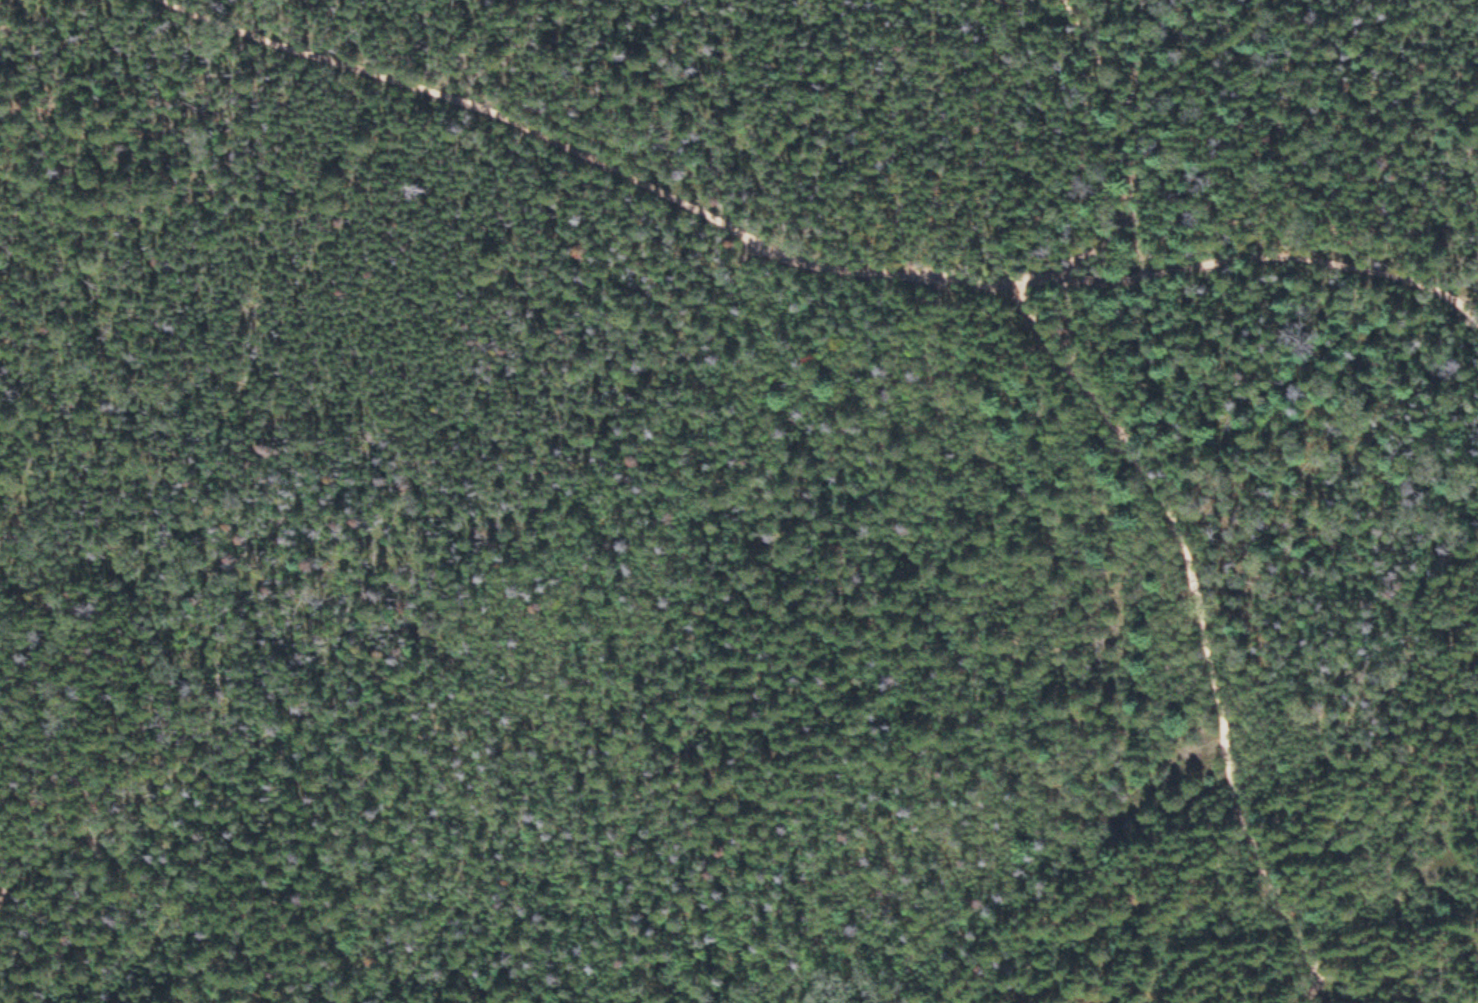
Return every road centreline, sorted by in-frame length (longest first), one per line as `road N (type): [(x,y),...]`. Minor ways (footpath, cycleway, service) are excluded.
road 1 (track): [(1161,258),(1073,275),(943,275),(785,259),(541,130),(175,0)]
road 2 (track): [(1021,275),(1080,383),(1189,532),(1236,783),(1326,977),(1325,1002)]
road 3 (track): [(1477,312),(1451,289),(1337,256),(1161,258)]
road 4 (track): [(1161,258),(1070,0)]

